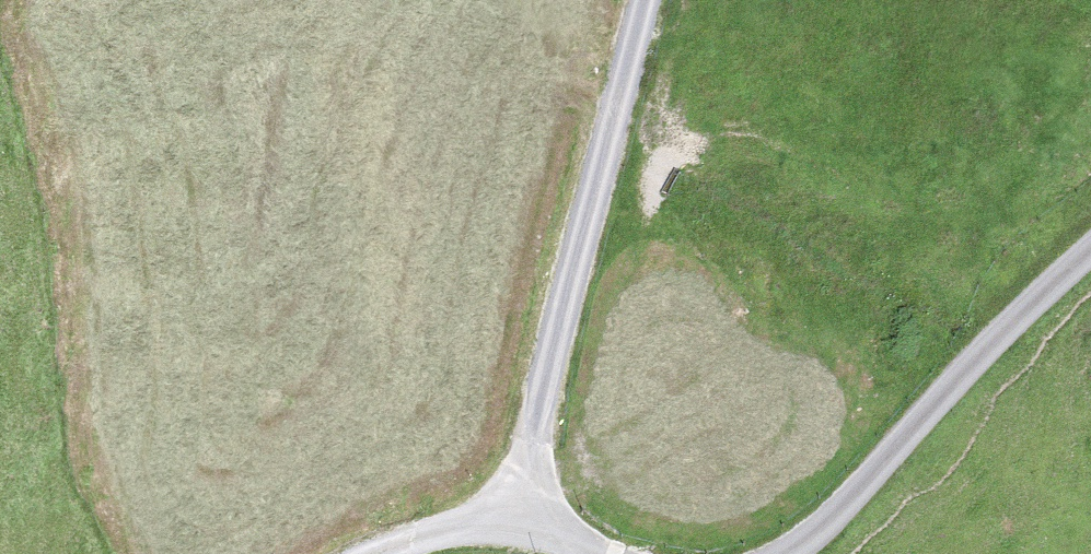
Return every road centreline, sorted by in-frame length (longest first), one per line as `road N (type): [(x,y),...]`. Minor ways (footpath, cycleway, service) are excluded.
road 1 (track): [(514,522),(649,0)]
road 2 (track): [(1090,251),(967,368),(827,521),(785,553)]
road 3 (track): [(514,522),(451,526),(380,553)]

